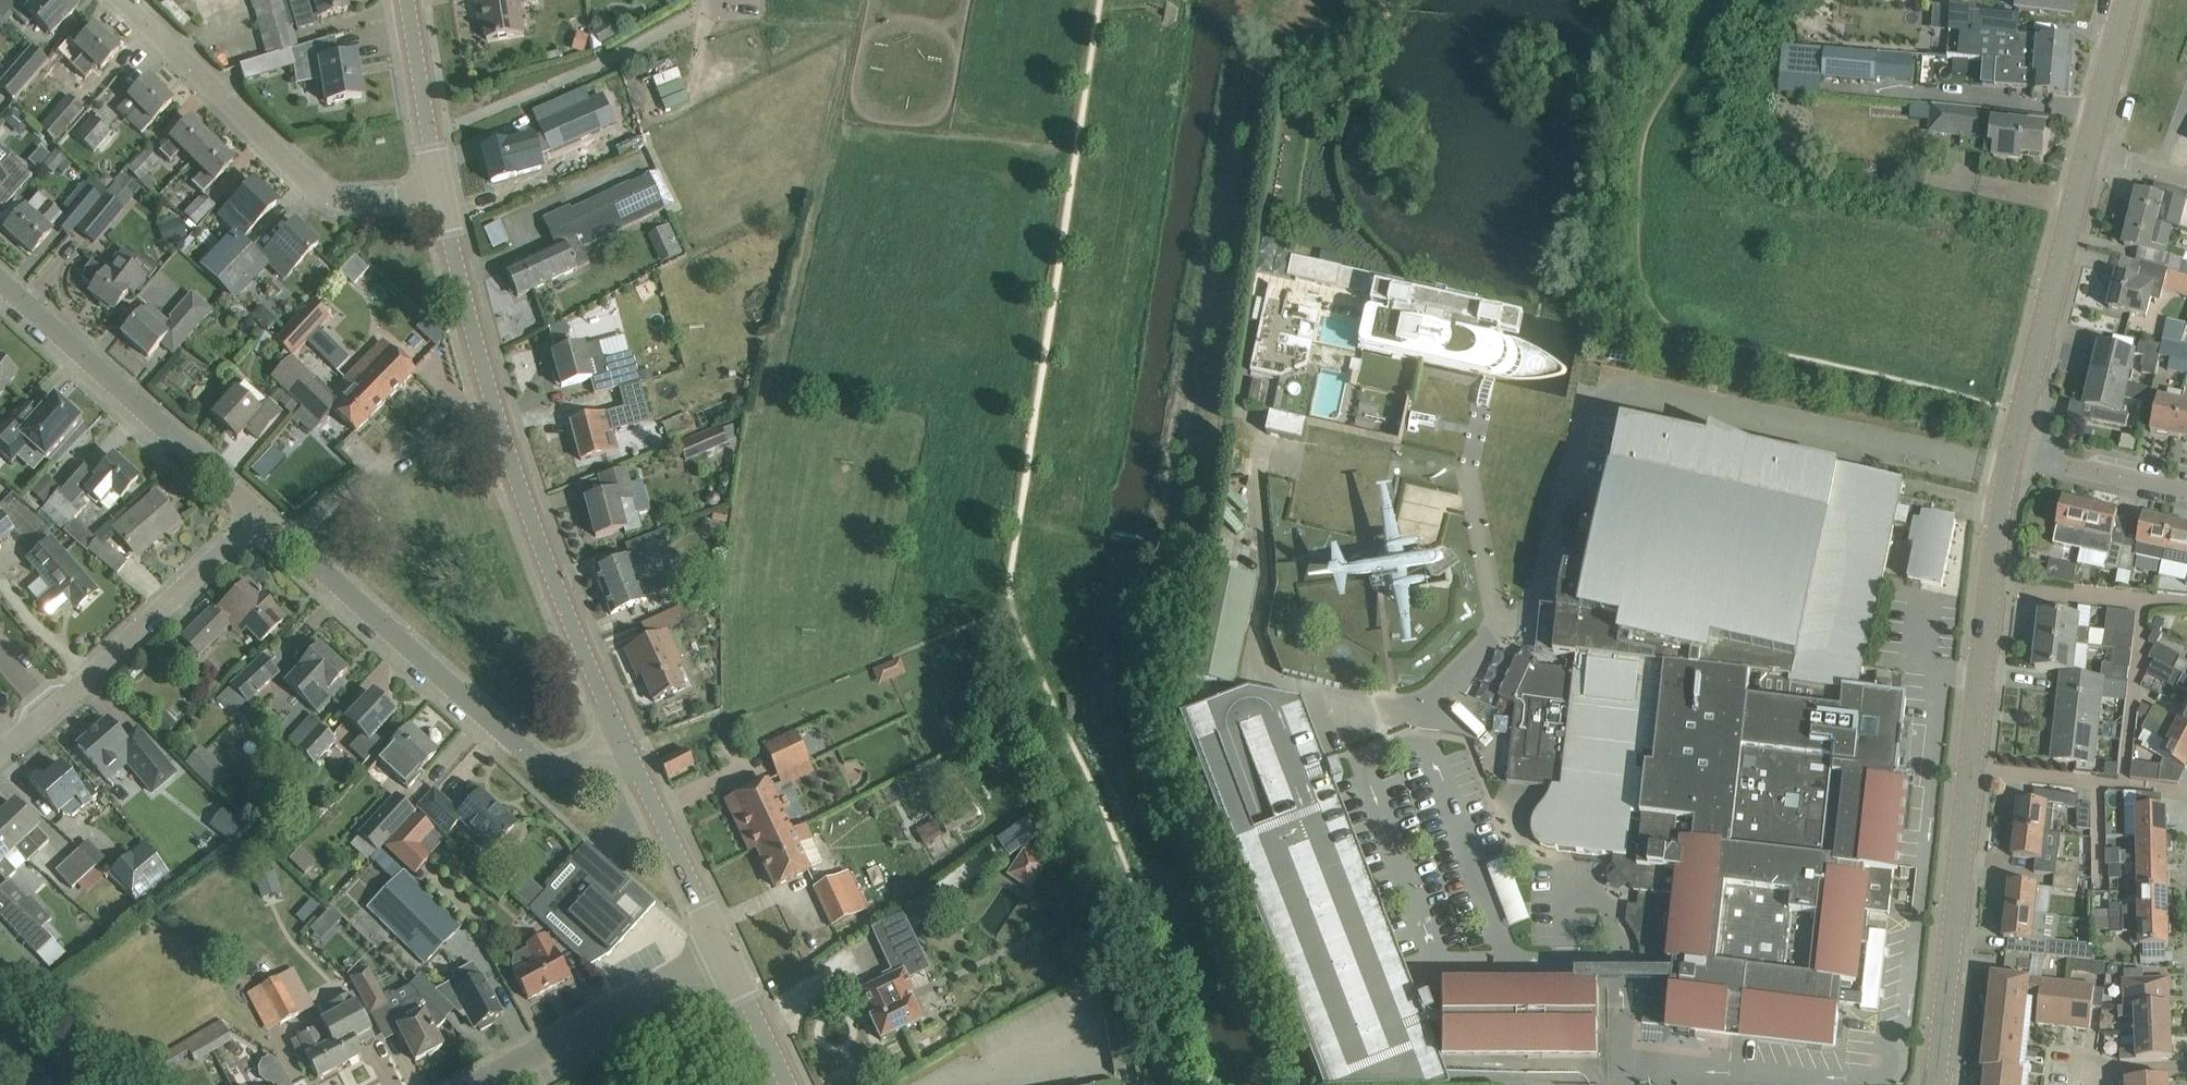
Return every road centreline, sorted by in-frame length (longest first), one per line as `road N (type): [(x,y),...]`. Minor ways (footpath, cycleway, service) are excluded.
road 1 (tertiary): [(1936,1084),(2015,453)]
road 2 (residential): [(624,742),(544,765),(513,749),(287,538)]
road 3 (residential): [(442,196),(311,195),(116,0)]
road 4 (unclassified): [(624,742),(577,638),(486,385)]
road 5 (residential): [(263,516),(0,277)]
road 6 (tertiary): [(2015,453),(2089,152)]
road 7 (residential): [(51,705),(263,516)]
road 8 (unclassified): [(725,956),(624,742)]
road 9 (residential): [(287,538),(468,400)]
road 10 (residential): [(442,196),(409,0)]
road 11 (residential): [(486,385),(442,196)]
road 12 (residential): [(2186,492),(2015,453)]
road 13 (unclassified): [(476,1084),(620,1008)]
road 14 (tertiary): [(2089,152),(2129,0)]
road 15 (residential): [(2186,97),(2159,169),(2089,152)]
road 16 (unclassified): [(788,1084),(725,956)]

